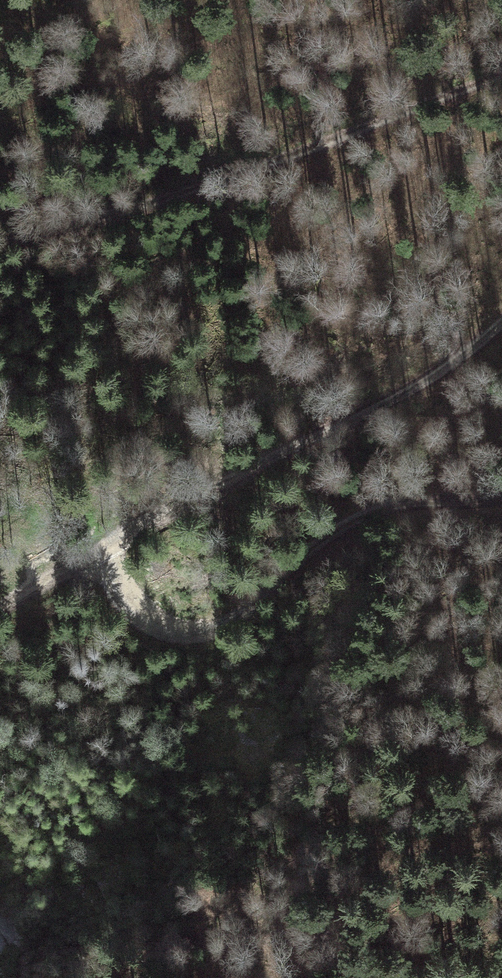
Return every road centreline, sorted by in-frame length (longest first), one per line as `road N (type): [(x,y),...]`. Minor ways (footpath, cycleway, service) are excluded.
road 1 (track): [(501,281),(179,483),(166,523),(186,564),(243,568),(403,492),(501,471)]
road 2 (track): [(501,79),(63,234),(0,249)]
road 3 (track): [(166,523),(0,616)]

